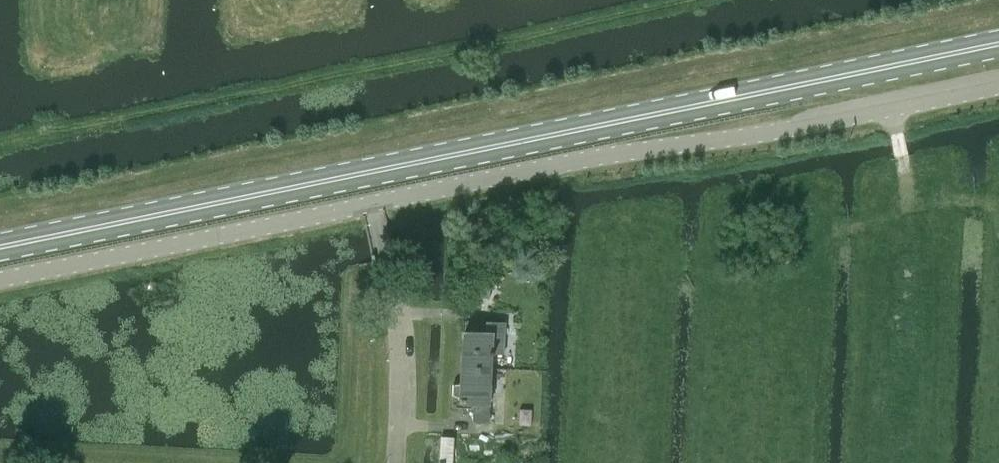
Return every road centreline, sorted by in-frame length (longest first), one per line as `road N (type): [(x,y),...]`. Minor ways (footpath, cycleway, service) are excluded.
road 1 (unclassified): [(998,79),(0,277)]
road 2 (primary): [(0,238),(998,42)]

